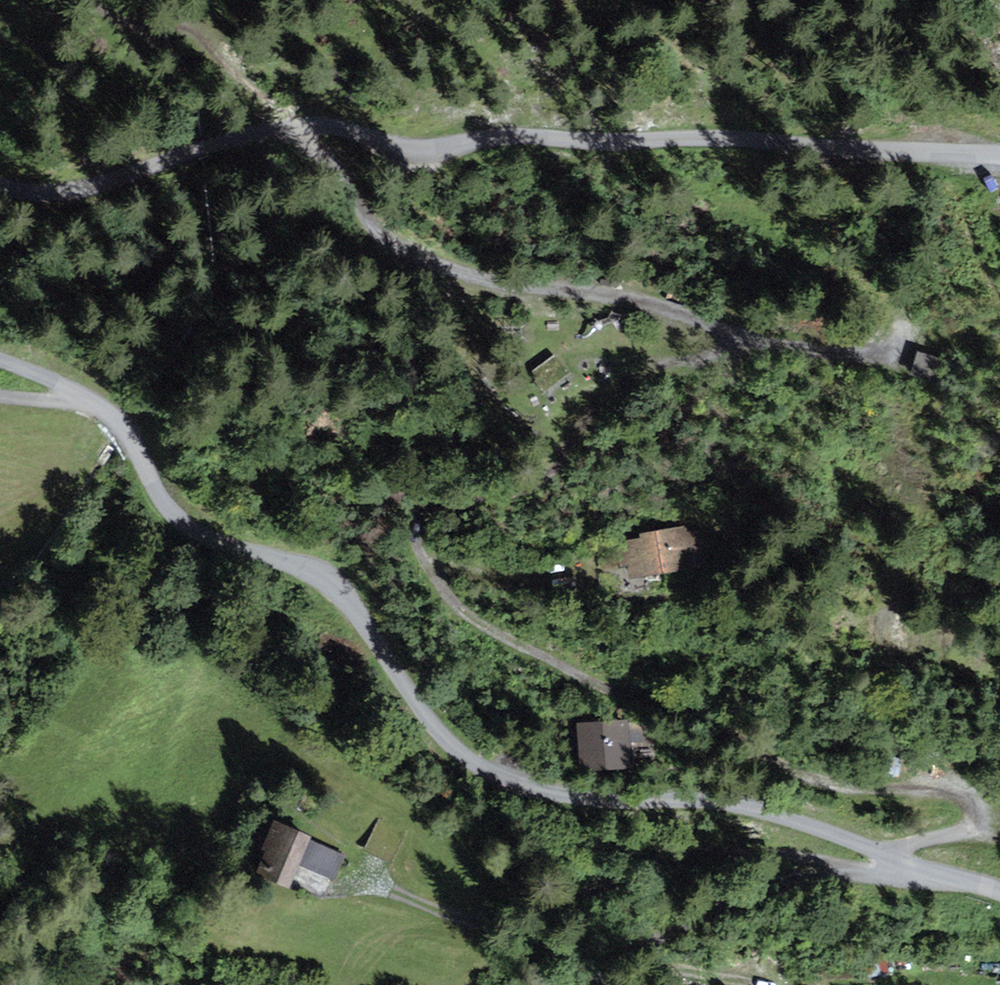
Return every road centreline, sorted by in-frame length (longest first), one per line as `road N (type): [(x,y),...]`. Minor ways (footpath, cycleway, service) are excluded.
road 1 (unclassified): [(999,890),(803,823),(716,803),(558,794),(482,768),(431,722),(338,588),(301,563),(213,540),(182,522),(149,479),(116,409)]
road 2 (unclassified): [(999,153),(496,135),(423,148),(296,127),(77,190),(0,187)]
road 3 (track): [(442,502),(419,521),(426,562),(452,603),(489,631),(619,693),(692,716),(821,782),(953,789),(975,803),(974,829),(890,856)]
road 4 (track): [(442,502),(531,482),(647,368),(715,330)]
road 5 (unclassified): [(0,359),(116,409)]

